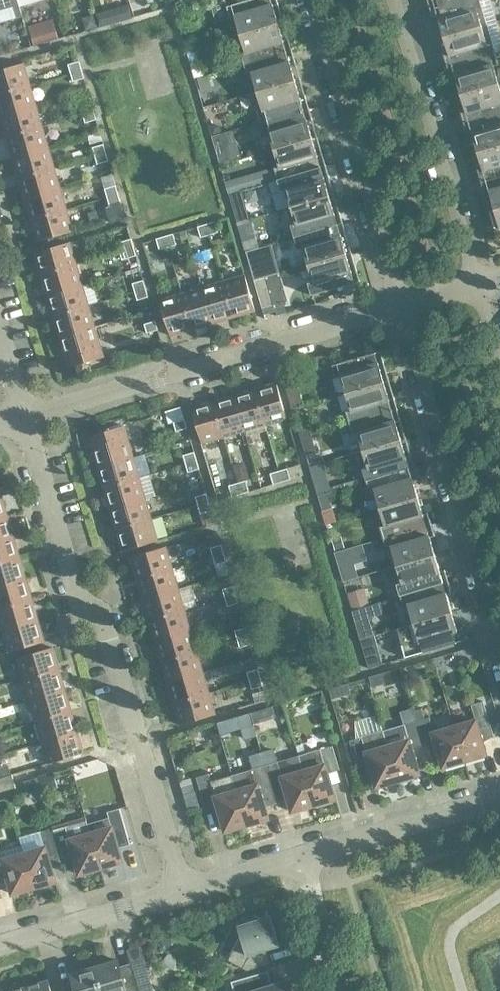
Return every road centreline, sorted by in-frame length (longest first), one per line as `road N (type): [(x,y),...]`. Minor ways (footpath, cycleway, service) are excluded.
road 1 (residential): [(183,891),(103,625),(79,603),(23,407)]
road 2 (residential): [(23,407),(399,308)]
road 3 (residential): [(399,308),(499,653)]
road 4 (residential): [(311,0),(399,308)]
road 5 (residential): [(477,284),(392,0)]
road 6 (residential): [(301,859),(499,801)]
road 7 (residential): [(0,944),(183,891)]
road 8 (residential): [(342,990),(301,859)]
road 9 (residential): [(183,891),(301,859)]

